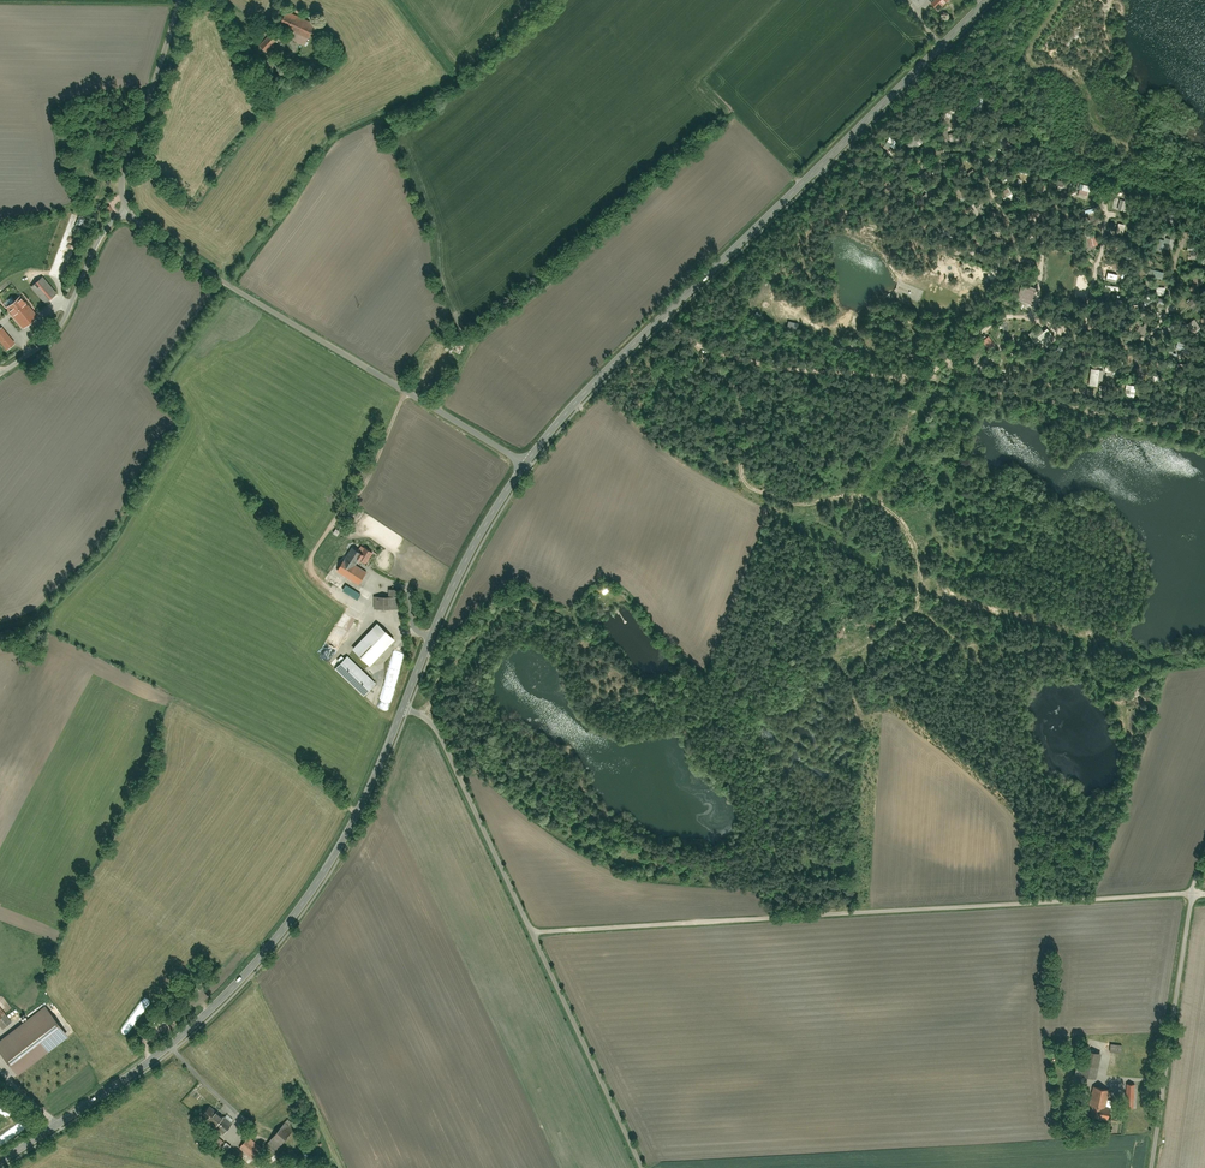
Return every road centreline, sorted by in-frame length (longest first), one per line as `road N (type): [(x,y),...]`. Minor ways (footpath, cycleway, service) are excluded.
road 1 (track): [(1204,892),(533,933)]
road 2 (tertiary): [(525,462),(982,0)]
road 3 (tertiary): [(0,1163),(140,1069),(250,971),(344,839),(401,708)]
road 4 (track): [(690,334),(745,409),(741,473),(751,487),(815,503),(873,503),(897,518),(916,549),(925,576),(917,600),(902,624),(850,657),(847,670),(865,716)]
road 5 (track): [(659,323),(747,360),(930,378),(1204,431)]
road 6 (unclassified): [(642,1167),(442,738),(428,719),(401,708)]
road 7 (residential): [(125,209),(199,263),(525,462)]
road 8 (track): [(930,378),(1000,317),(1031,316),(1040,267),(1019,255),(990,261),(902,238),(795,187)]
road 9 (residential): [(1204,858),(1191,892),(1151,1167)]
road 10 (track): [(832,914),(774,863),(755,825),(774,782),(838,722),(865,716)]
road 11 (tertiary): [(401,708),(461,570),(525,462)]
road 12 (residential): [(177,0),(124,159),(125,209)]
road 13 (residential): [(0,374),(60,327),(104,232),(125,209)]

